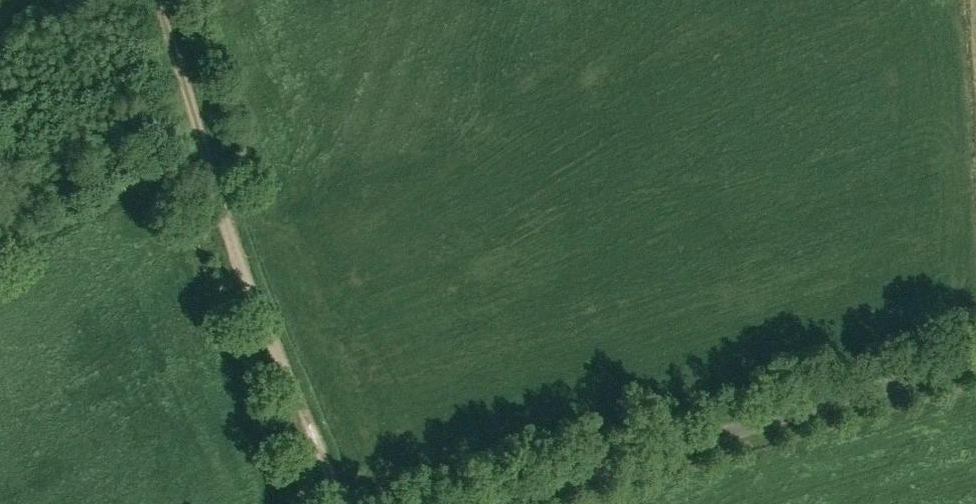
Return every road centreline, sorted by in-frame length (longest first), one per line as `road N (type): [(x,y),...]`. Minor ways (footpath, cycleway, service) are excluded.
road 1 (track): [(346,503),(224,219),(157,0)]
road 2 (unclassified): [(490,503),(975,360)]

